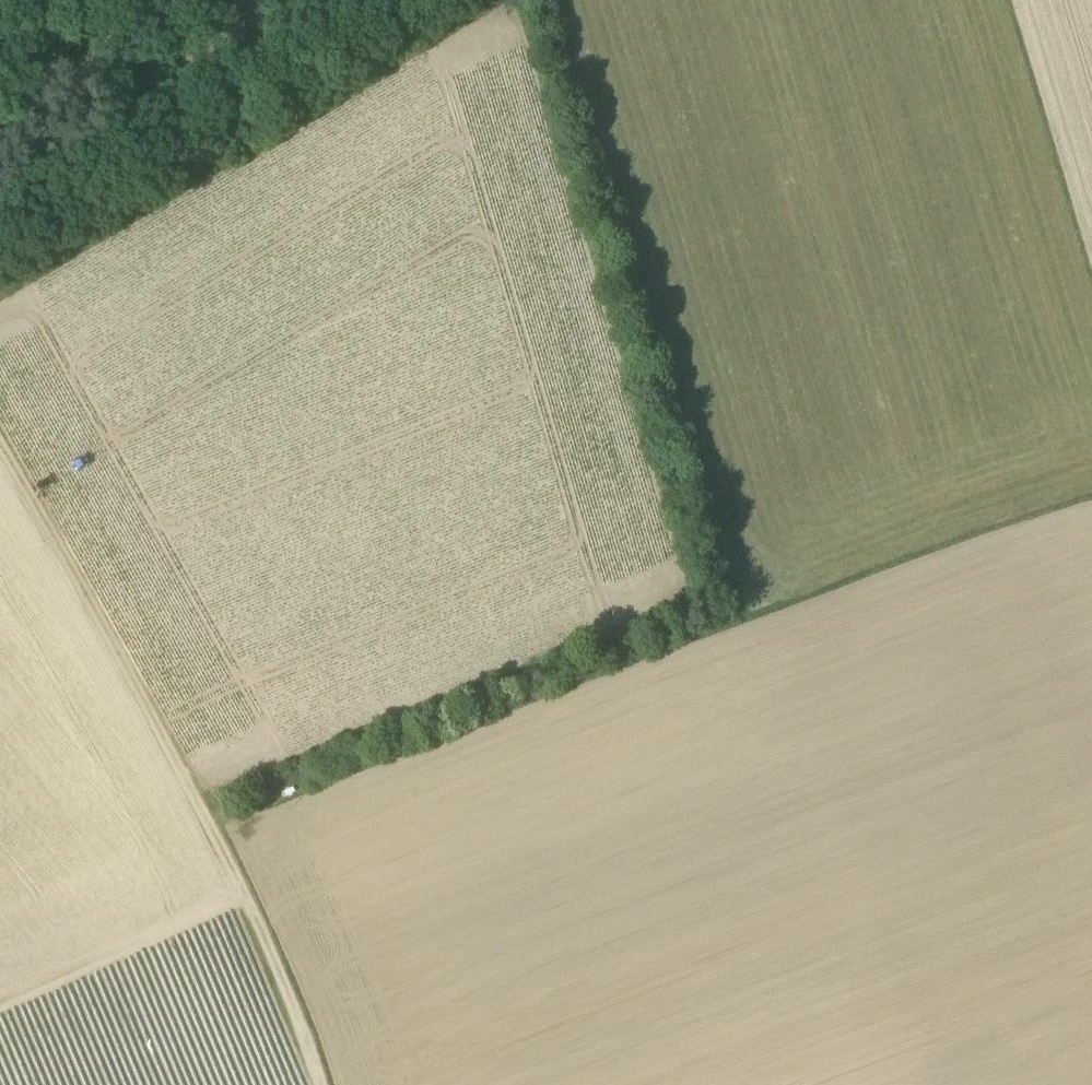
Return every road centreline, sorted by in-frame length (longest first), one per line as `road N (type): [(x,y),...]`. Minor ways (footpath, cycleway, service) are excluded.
road 1 (track): [(319,1084),(243,889),(0,446)]

